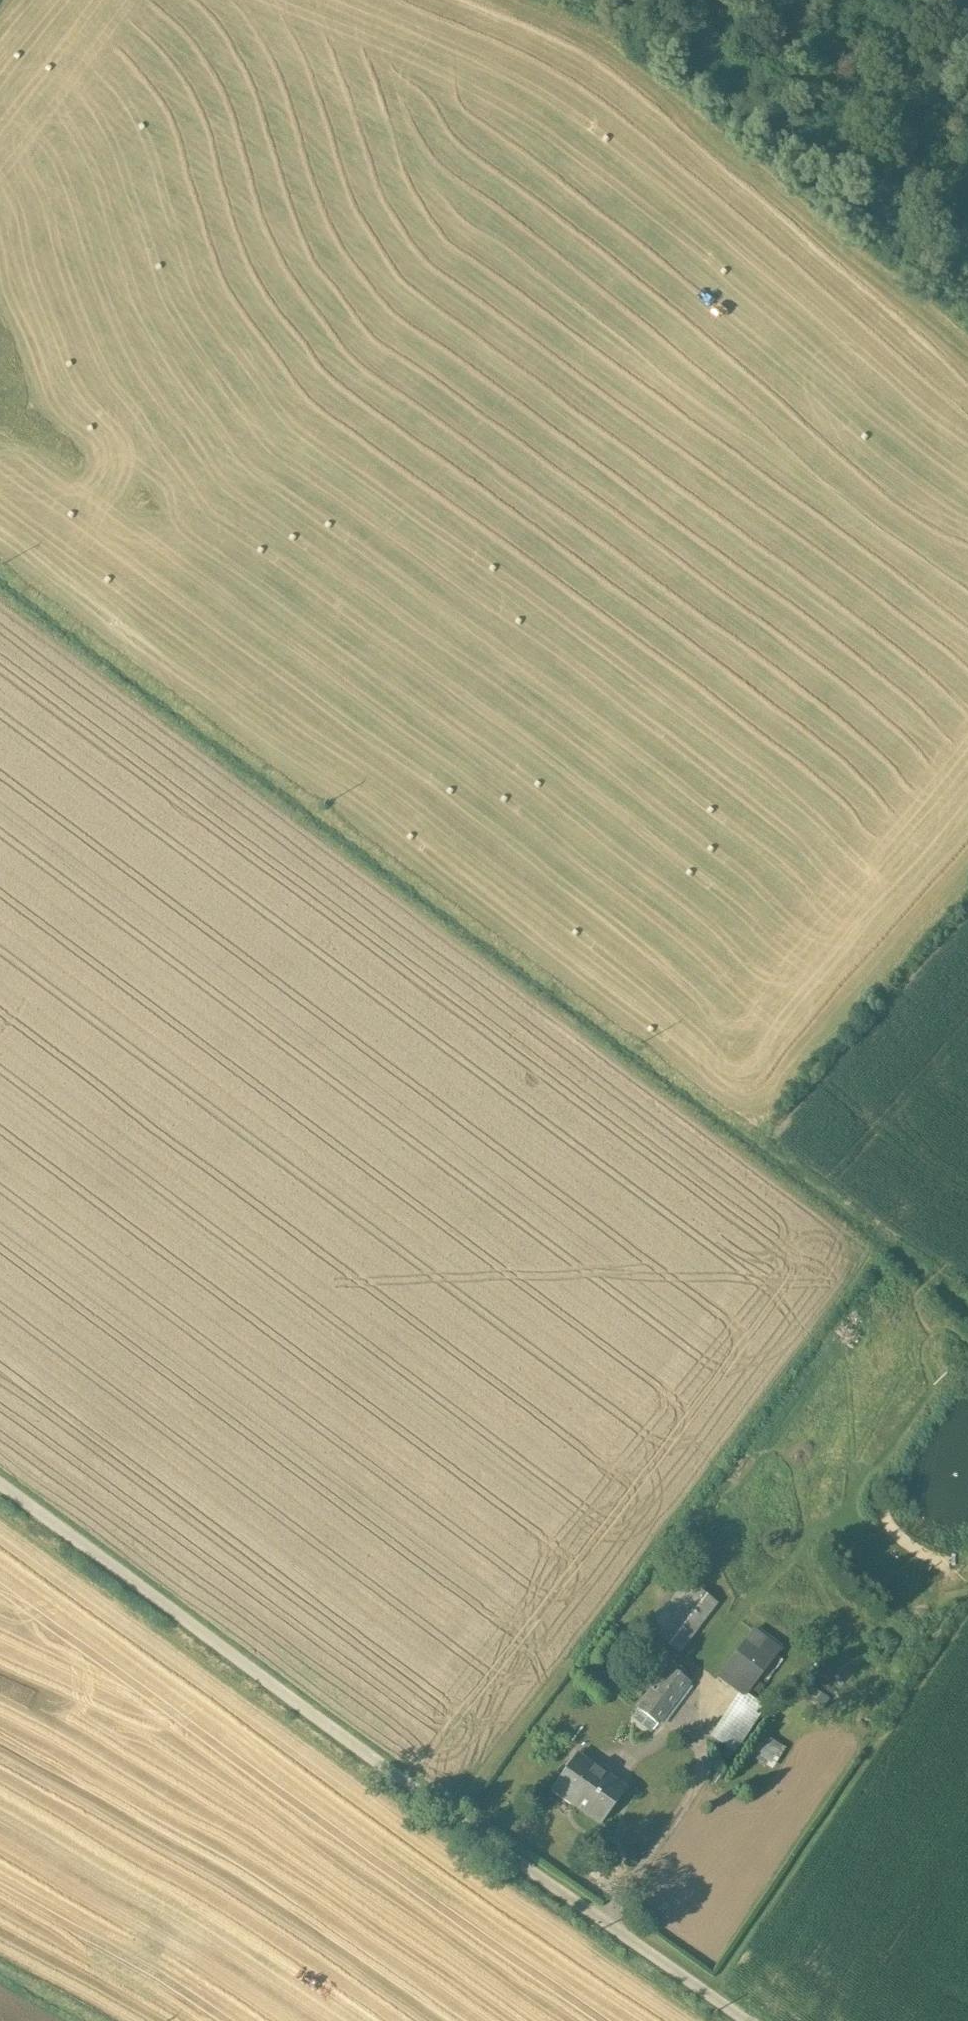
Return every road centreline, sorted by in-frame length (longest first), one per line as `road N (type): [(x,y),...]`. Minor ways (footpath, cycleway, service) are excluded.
road 1 (unclassified): [(0,1483),(441,1817),(733,2020)]

